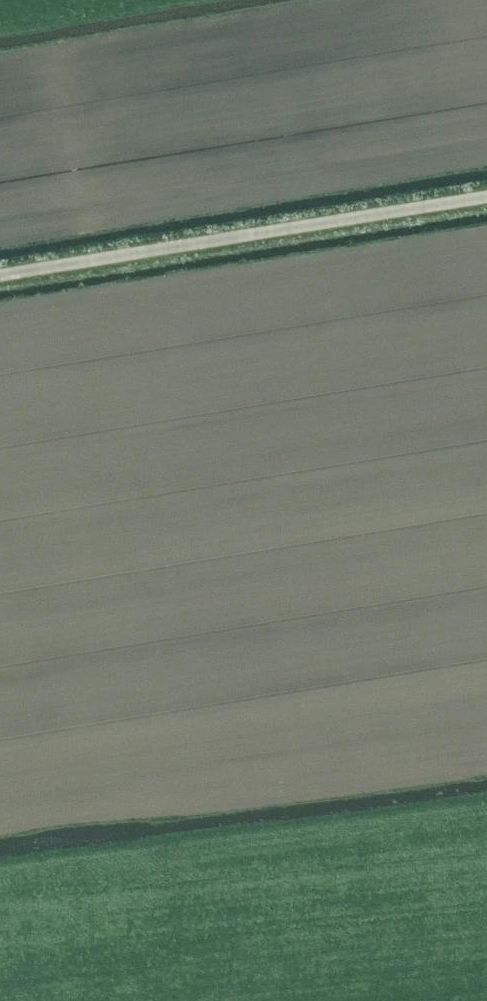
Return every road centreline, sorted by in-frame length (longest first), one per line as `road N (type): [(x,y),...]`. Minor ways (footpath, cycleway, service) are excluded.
road 1 (unclassified): [(0,275),(486,196)]

